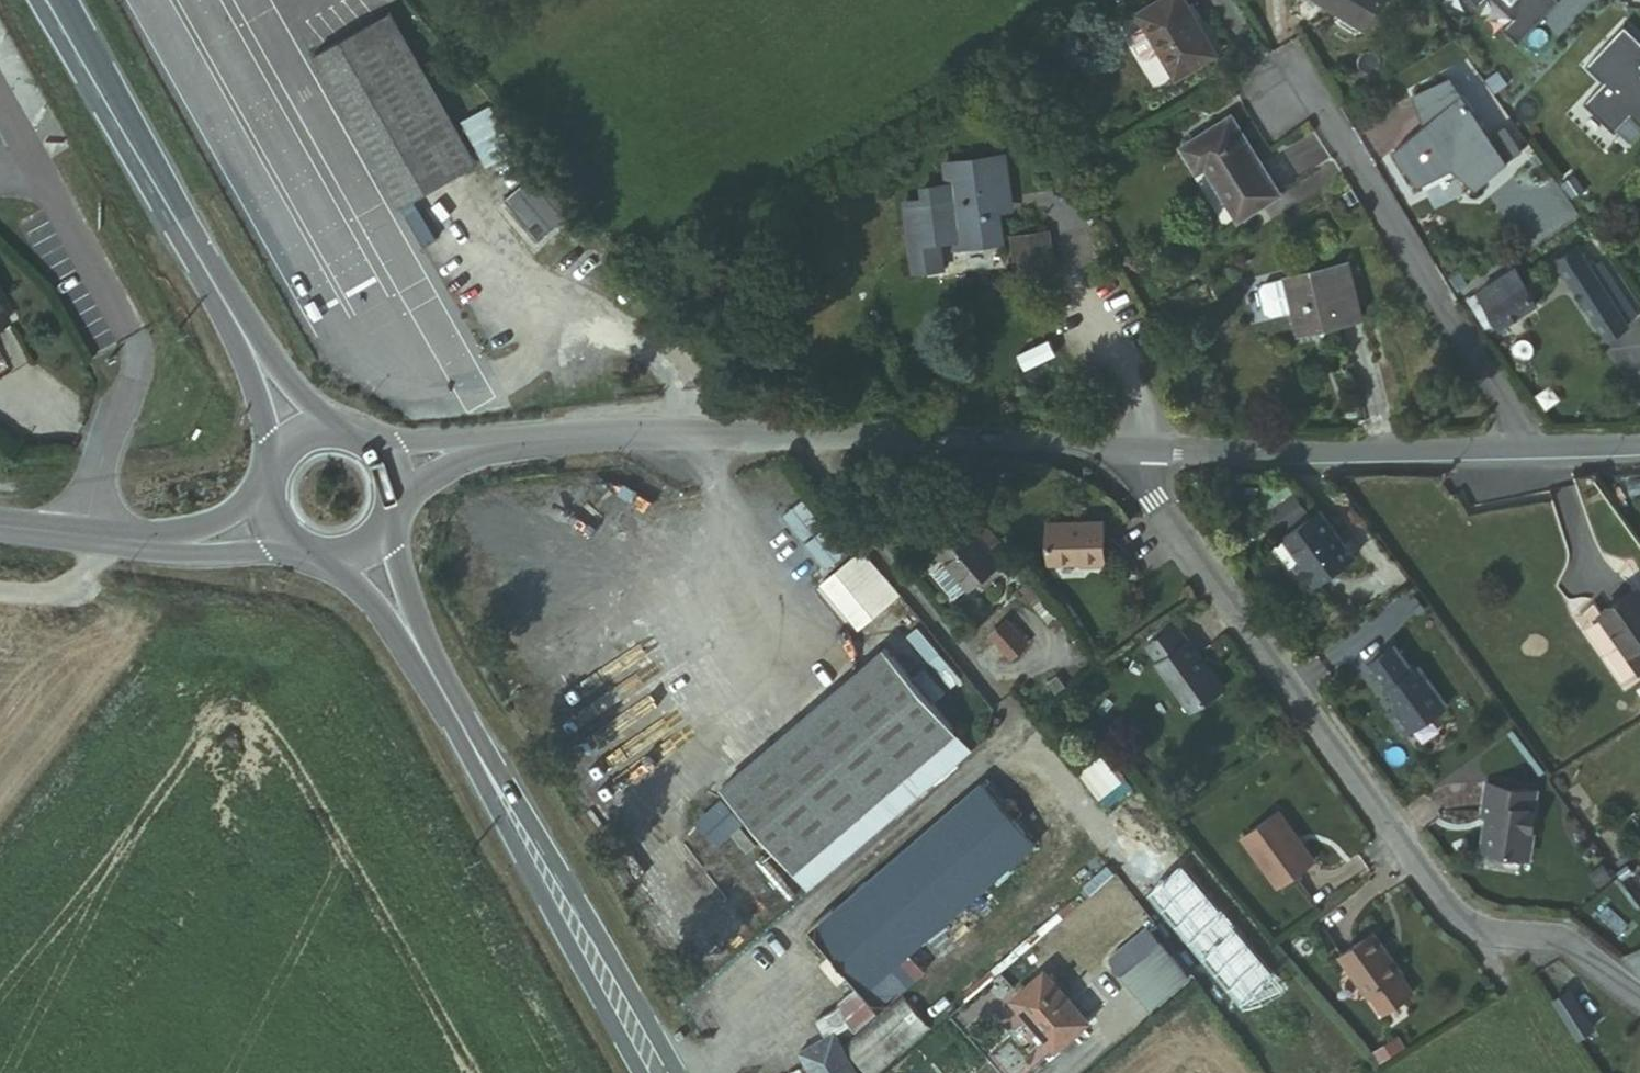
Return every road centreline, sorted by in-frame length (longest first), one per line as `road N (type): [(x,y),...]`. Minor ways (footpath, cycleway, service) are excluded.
road 1 (residential): [(1140,450),(1153,500),(1440,911),(1463,924),(1544,932),(1639,993)]
road 2 (tertiary): [(1140,450),(602,433),(456,447),(392,472)]
road 3 (secondary): [(364,552),(657,1072)]
road 4 (secondary): [(50,0),(298,439)]
road 5 (residential): [(1527,452),(1284,57)]
road 6 (tertiary): [(1527,452),(1140,450)]
road 7 (tertiary): [(272,522),(201,542),(0,525)]
road 8 (track): [(102,534),(68,594),(0,591)]

